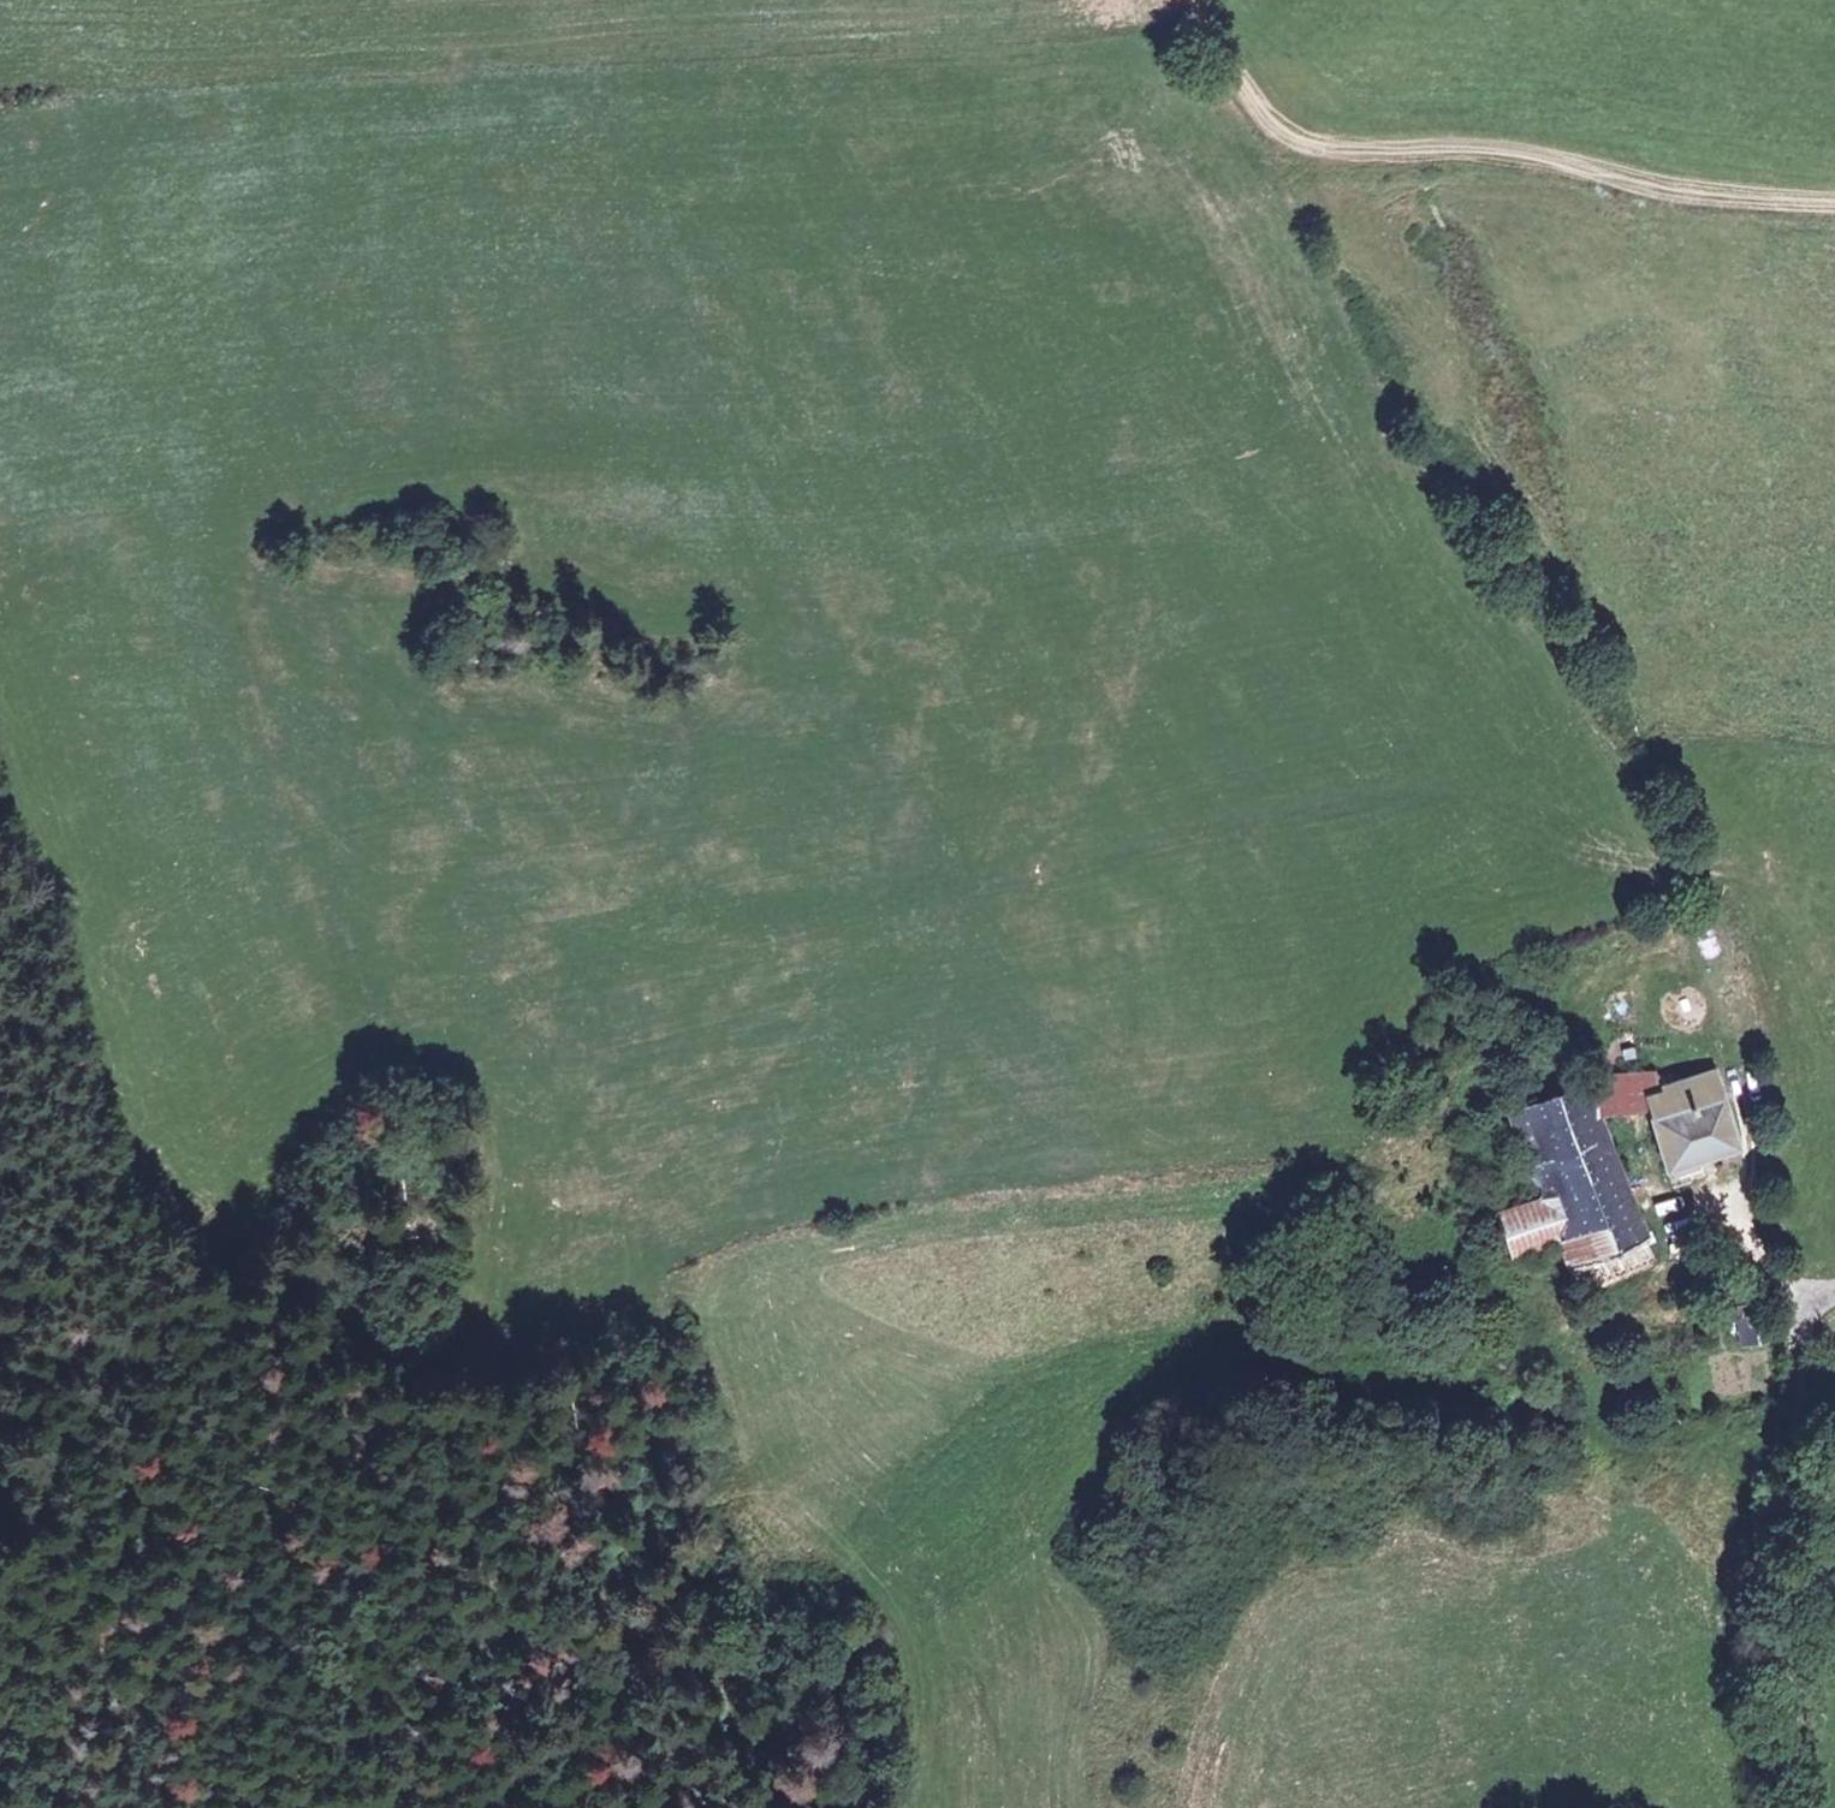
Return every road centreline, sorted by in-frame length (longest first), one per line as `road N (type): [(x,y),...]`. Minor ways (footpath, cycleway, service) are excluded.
road 1 (track): [(1834,202),(1646,196),(1508,153),(1332,150),(1272,123),(1240,91),(1192,0)]
road 2 (unclassified): [(1803,1807),(1784,1696),(1779,1580),(1792,1457),(1788,1375),(1806,1293),(1834,1288)]
road 3 (track): [(1726,1199),(1752,1167),(1737,1073)]

